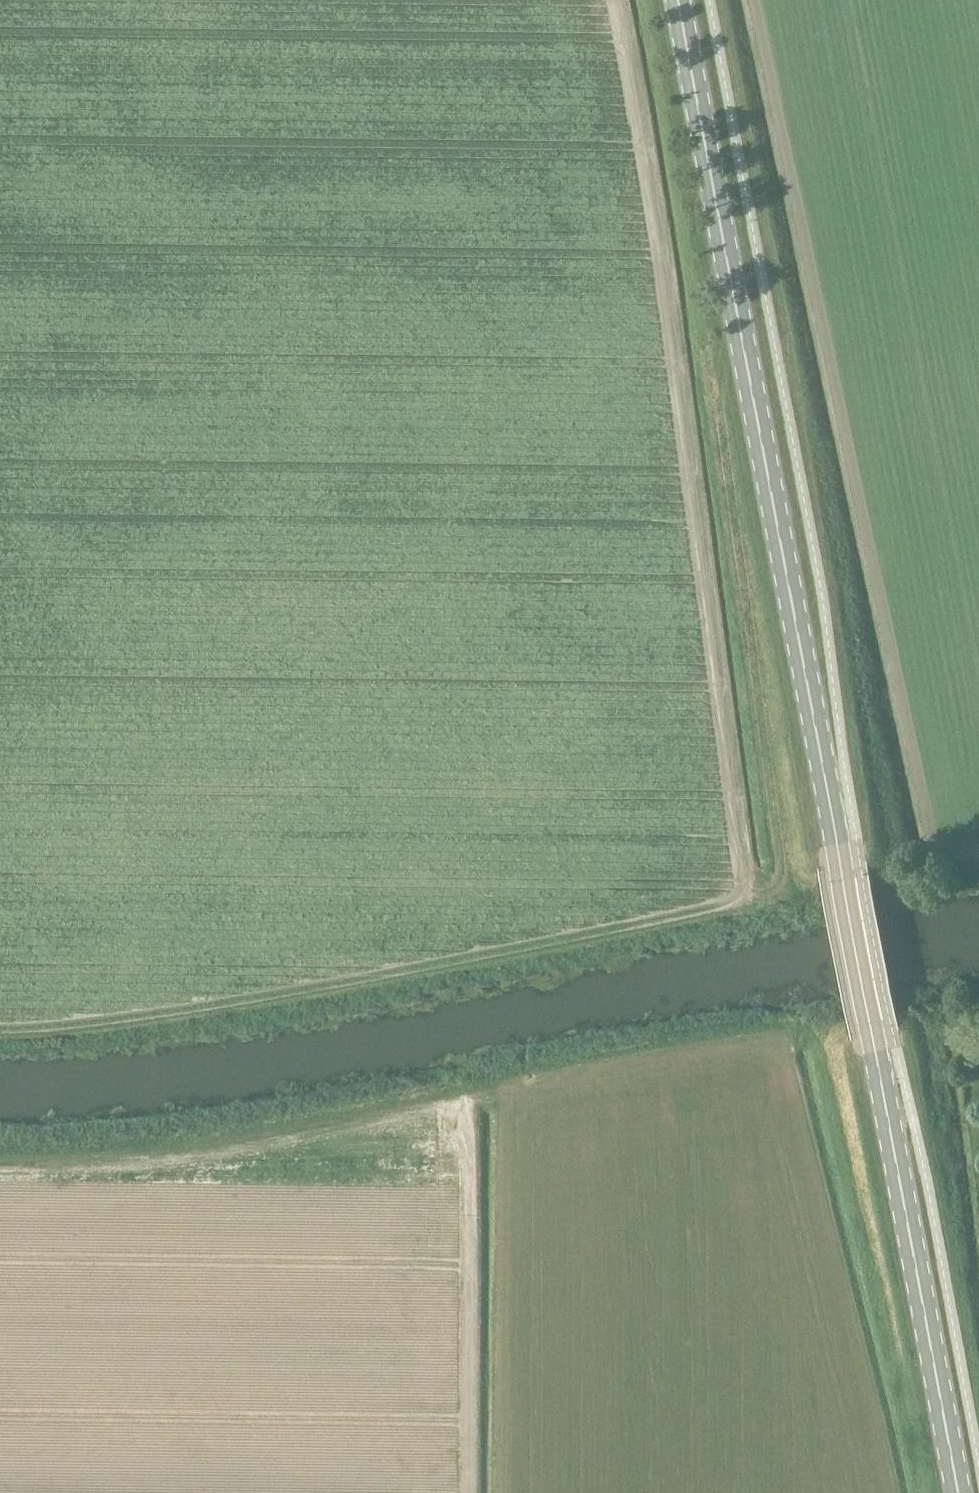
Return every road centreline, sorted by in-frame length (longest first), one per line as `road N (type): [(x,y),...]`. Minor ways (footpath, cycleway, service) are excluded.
road 1 (secondary): [(959,1492),(677,0)]

